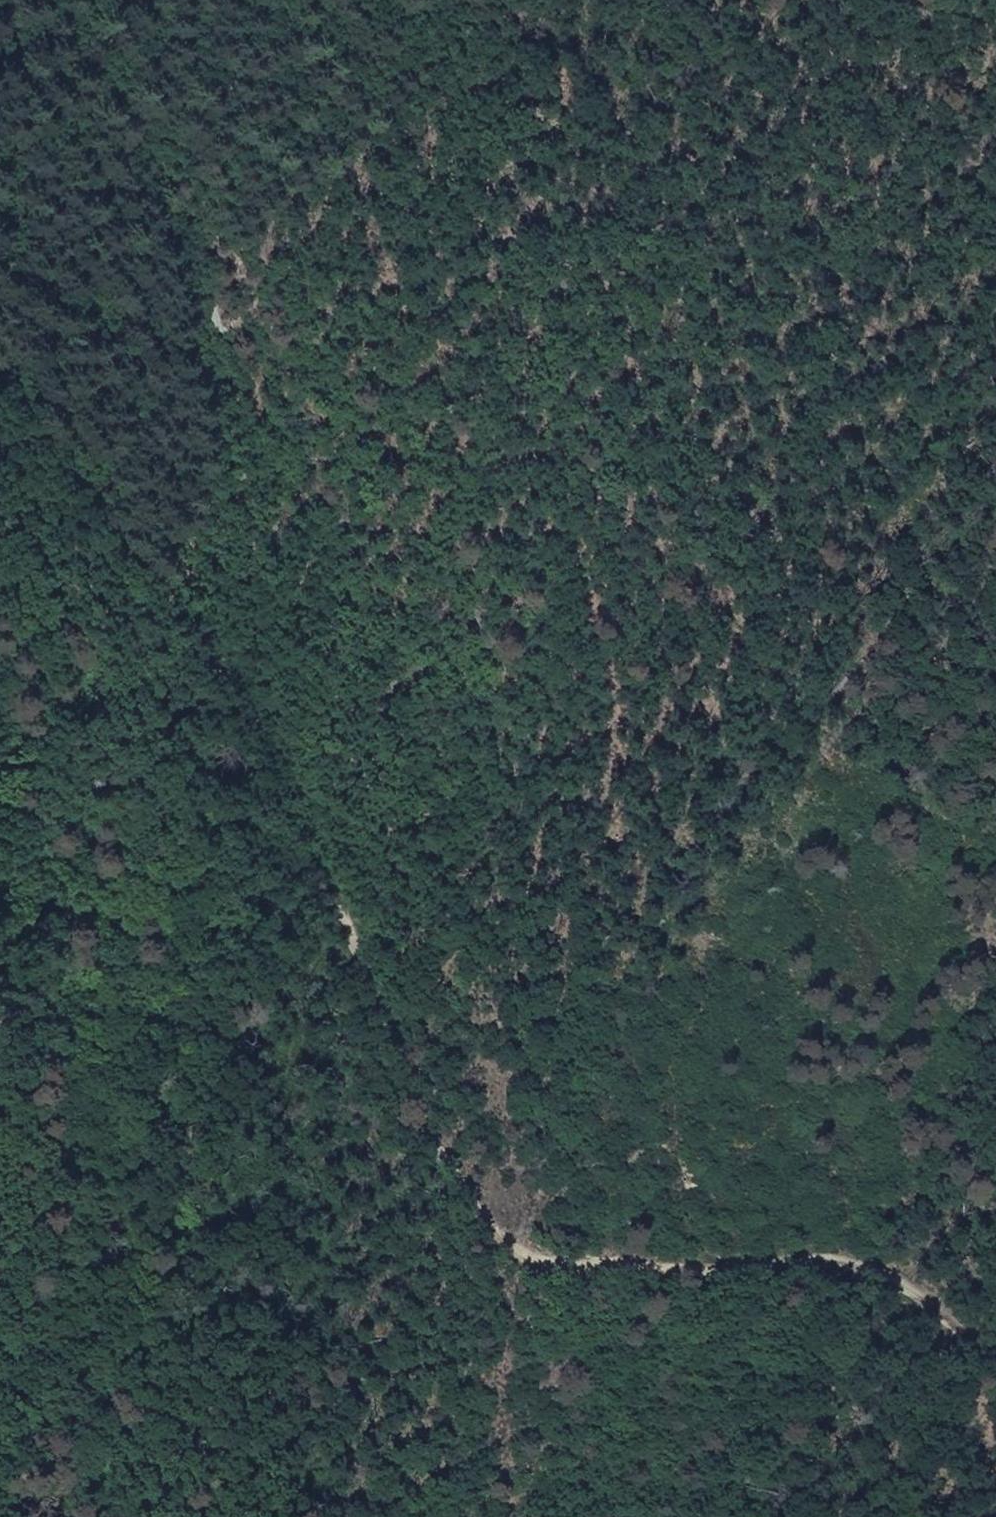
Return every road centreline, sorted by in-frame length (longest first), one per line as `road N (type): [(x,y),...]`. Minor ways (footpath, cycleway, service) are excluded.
road 1 (track): [(0,395),(220,664),(273,754),(376,985),(424,1121),(496,1231),(520,1248),(594,1269),(823,1264),(870,1270),(915,1292),(995,1355)]
road 2 (track): [(716,1269),(693,1234),(672,1133),(676,1056),(703,1002),(706,941)]

